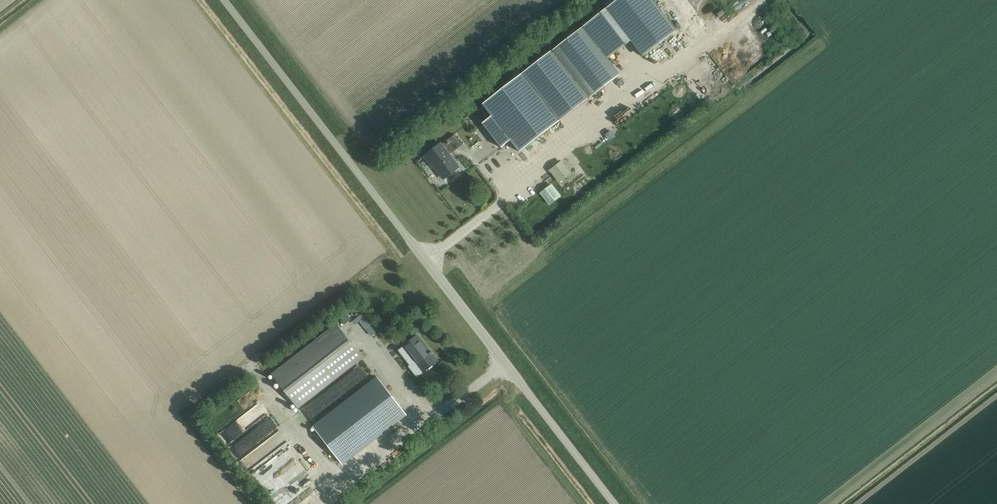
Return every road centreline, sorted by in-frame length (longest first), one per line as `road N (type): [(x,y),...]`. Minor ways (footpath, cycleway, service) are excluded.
road 1 (unclassified): [(621,503),(227,0)]

